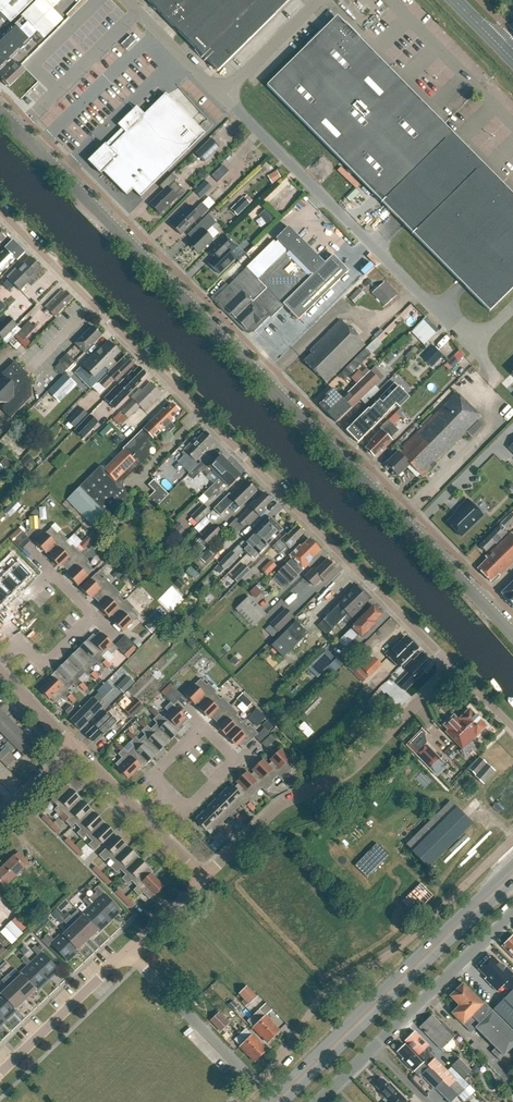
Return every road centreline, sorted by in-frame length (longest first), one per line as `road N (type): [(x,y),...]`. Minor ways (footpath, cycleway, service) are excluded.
road 1 (tertiary): [(512,636),(0,115)]
road 2 (residential): [(454,667),(0,216)]
road 3 (residential): [(257,1086),(322,996),(403,945),(512,839)]
road 4 (residential): [(470,345),(224,98)]
road 5 (primary): [(512,866),(268,1101)]
road 6 (residential): [(202,879),(289,800),(359,764),(454,667)]
road 7 (primary): [(285,1101),(512,884)]
road 8 (residential): [(317,1101),(512,911)]
road 9 (residential): [(257,1086),(128,952)]
road 10 (residential): [(0,1072),(128,952)]
road 11 (residential): [(224,98),(124,0)]
road 12 (residential): [(224,98),(317,0)]

